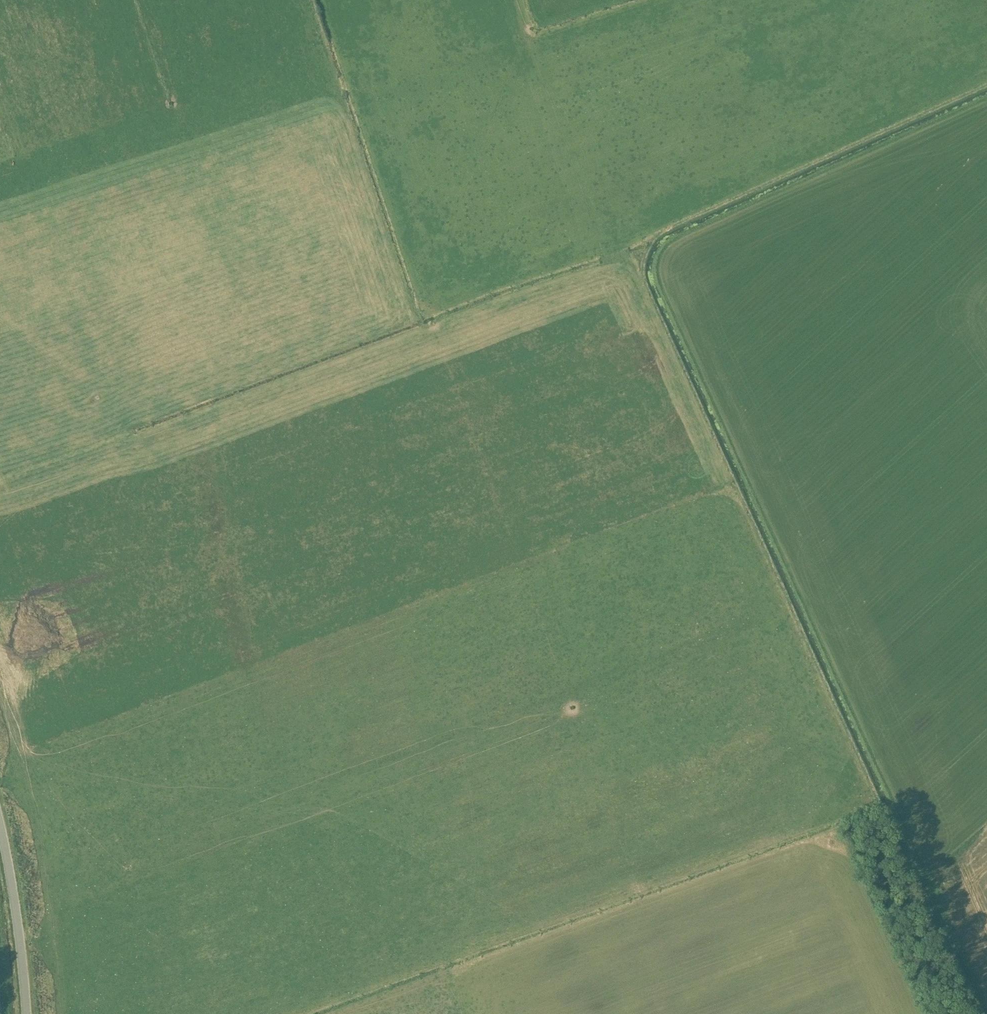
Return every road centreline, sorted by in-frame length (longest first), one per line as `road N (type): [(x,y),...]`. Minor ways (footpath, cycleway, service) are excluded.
road 1 (unclassified): [(27,1013),(0,817)]

